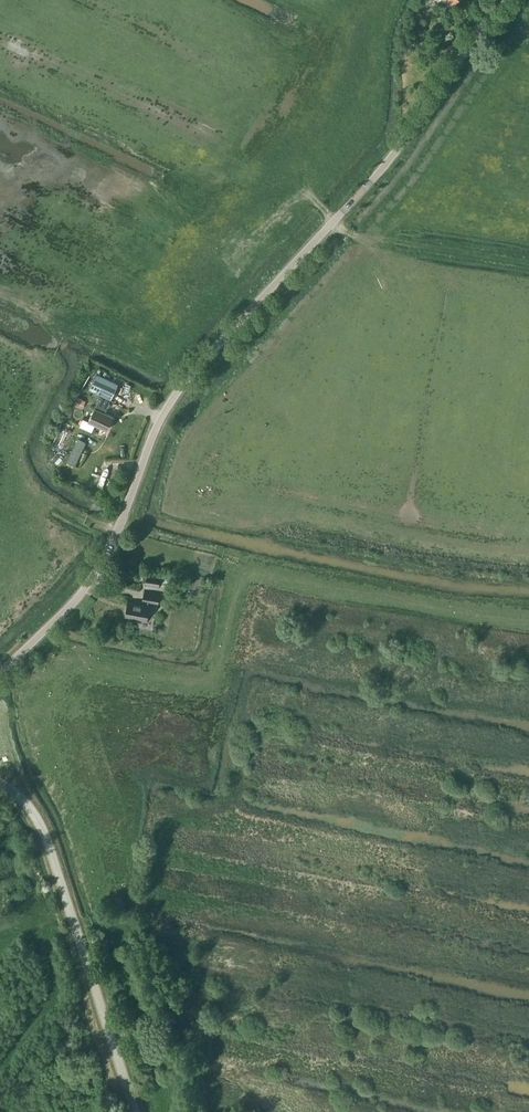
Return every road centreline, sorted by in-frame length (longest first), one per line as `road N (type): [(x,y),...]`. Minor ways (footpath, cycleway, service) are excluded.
road 1 (tertiary): [(0,673),(90,581),(158,422),(188,377),(374,177),(499,0)]
road 2 (unclassified): [(136,1111),(47,839),(29,806),(0,782)]

